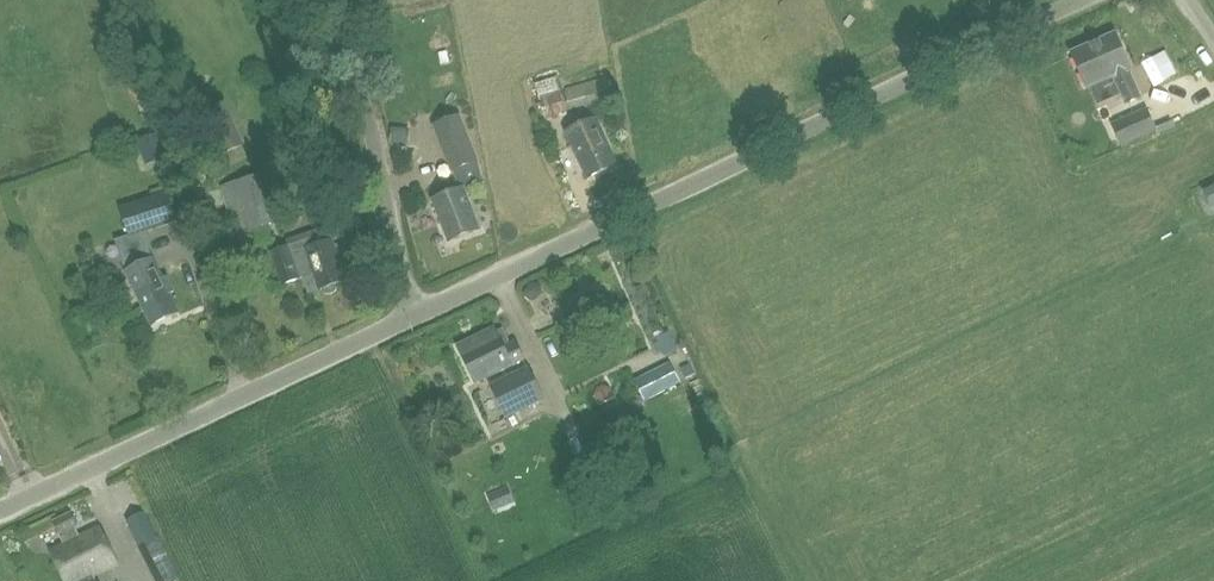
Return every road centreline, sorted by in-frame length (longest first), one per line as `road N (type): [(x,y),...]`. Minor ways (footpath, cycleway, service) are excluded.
road 1 (unclassified): [(414,313),(1079,0)]
road 2 (unclassified): [(0,506),(414,313)]
road 3 (unclassified): [(414,313),(350,0)]

